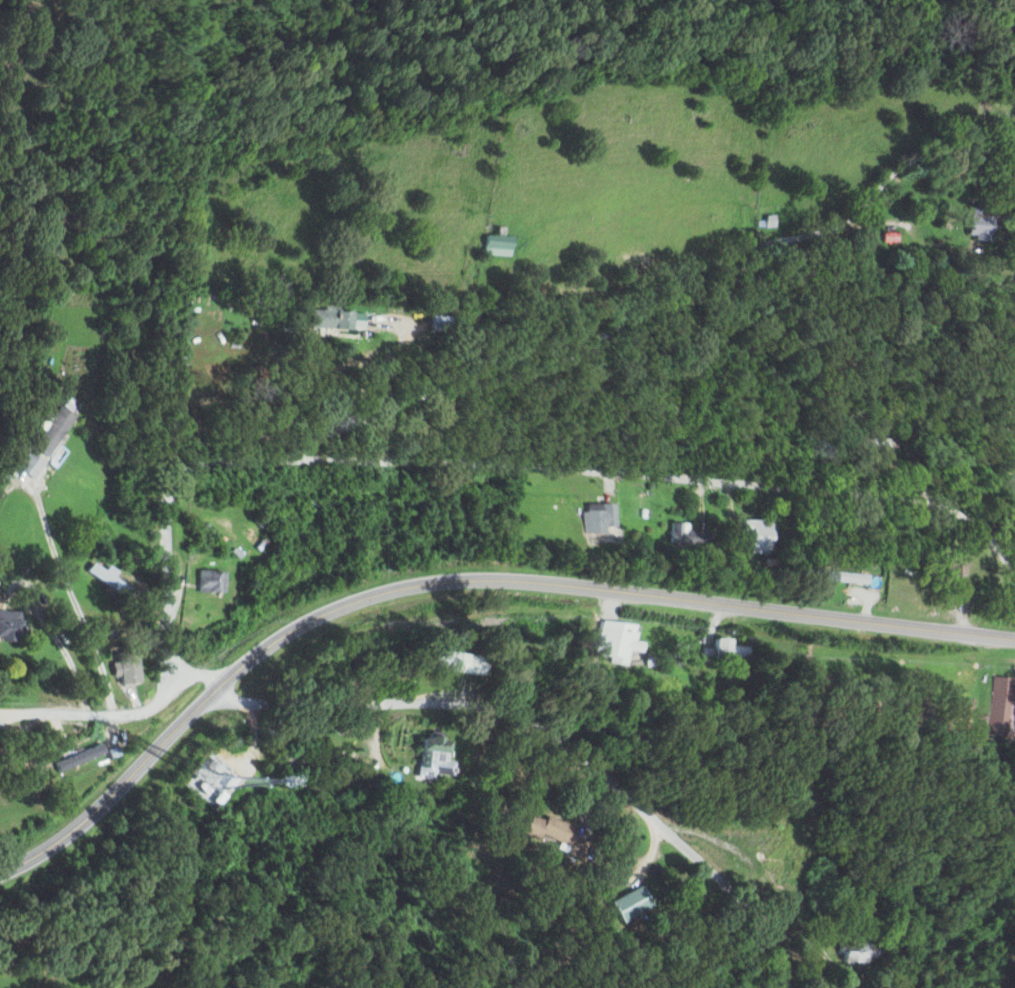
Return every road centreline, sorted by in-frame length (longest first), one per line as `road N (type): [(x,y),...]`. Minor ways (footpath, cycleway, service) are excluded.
road 1 (residential): [(162,669),(162,503),(190,458),(219,448),(556,463),(909,492),(946,507),(1014,583)]
road 2 (secondary): [(1014,638),(541,581),(443,580),(382,588),(296,621),(221,680)]
road 3 (residential): [(296,451),(333,418),(579,347),(603,334),(655,278),(711,250),(834,217),(906,150),(957,140),(1014,149)]
road 4 (residential): [(209,693),(439,700),(546,735),(638,805),(759,916),(772,937),(779,987)]
road 5 (secondary): [(221,680),(46,845),(0,869)]
road 6 (residential): [(0,480),(30,495),(95,655),(102,708)]
road 7 (residential): [(0,705),(136,704),(162,684),(162,669)]

